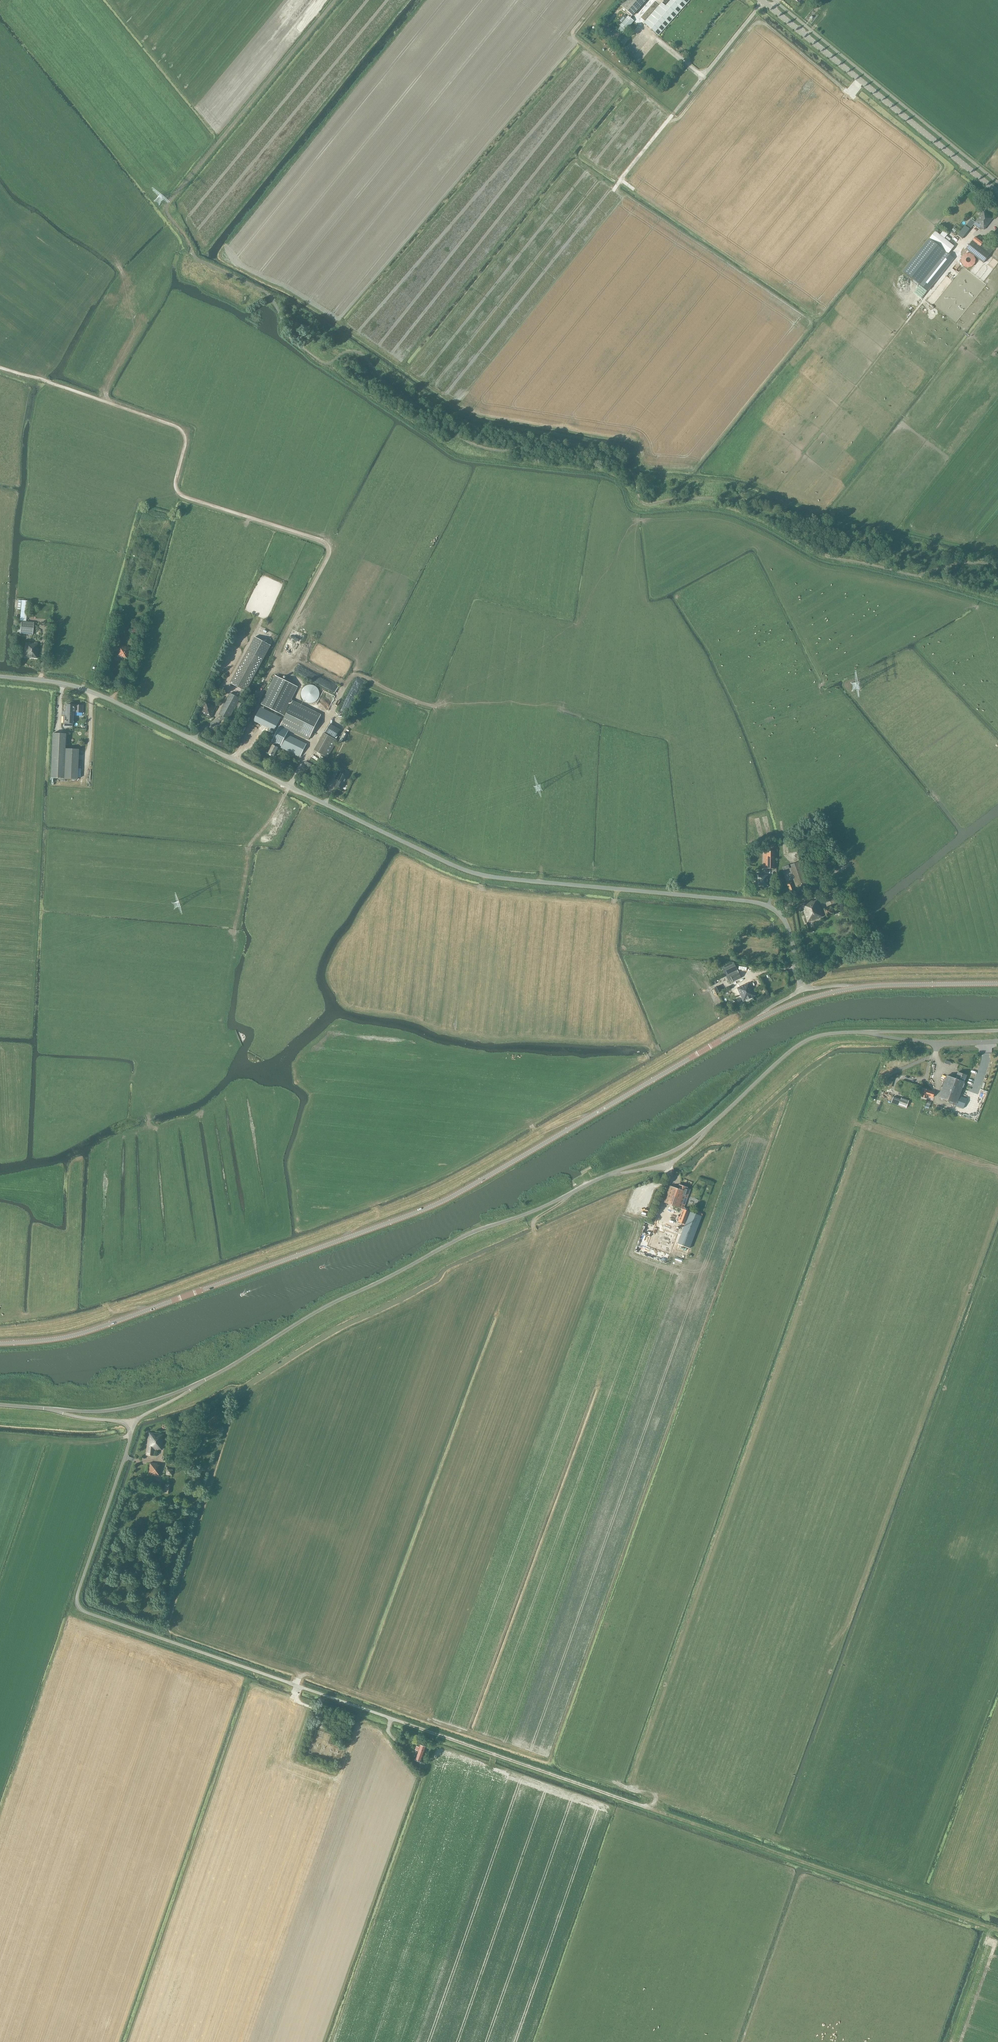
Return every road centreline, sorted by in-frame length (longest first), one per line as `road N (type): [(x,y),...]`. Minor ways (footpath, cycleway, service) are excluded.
road 1 (tertiary): [(803,987),(787,924),(772,908),(468,871),(82,688),(0,677)]
road 2 (unclassified): [(198,1383),(467,1235),(678,1149),(808,1040),(997,1030)]
road 3 (secondary): [(0,1343),(95,1330),(425,1209),(761,1018)]
road 4 (track): [(997,1931),(391,1718)]
road 5 (track): [(0,367),(174,426),(186,442),(175,486),(182,496),(328,545),(241,751)]
road 6 (unclassified): [(391,1718),(80,1608),(77,1596),(131,1432)]
road 7 (track): [(997,565),(838,523),(736,485),(640,474),(630,449),(585,444)]
road 8 (track): [(266,293),(459,417),(549,438)]
road 9 (tertiary): [(997,192),(762,0)]
road 10 (track): [(235,932),(250,846),(289,787)]
road 11 (unclassified): [(55,1410),(120,1409),(198,1383)]
road 12 (secondary): [(997,984),(854,988)]

